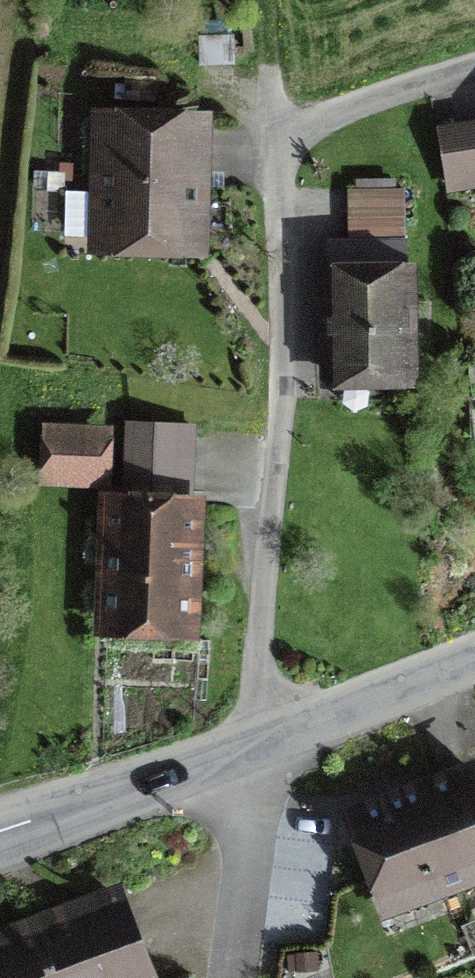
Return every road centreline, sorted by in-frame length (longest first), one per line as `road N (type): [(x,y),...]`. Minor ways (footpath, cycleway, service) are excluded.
road 1 (residential): [(259,744),(281,397),(270,131)]
road 2 (residential): [(0,831),(259,744)]
road 3 (residential): [(259,744),(474,661)]
road 4 (residential): [(270,131),(474,69)]

